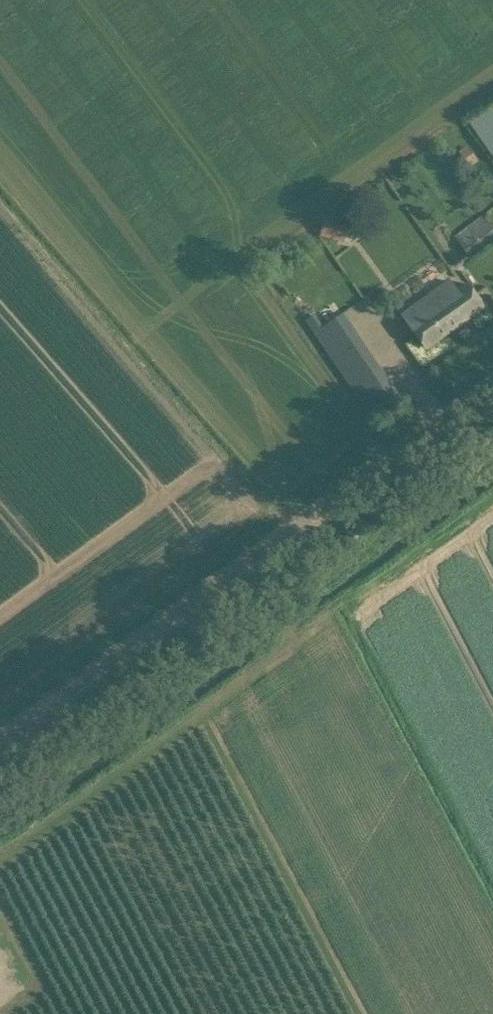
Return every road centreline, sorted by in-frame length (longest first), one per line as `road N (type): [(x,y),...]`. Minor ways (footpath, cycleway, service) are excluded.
road 1 (tertiary): [(0,740),(492,384)]

